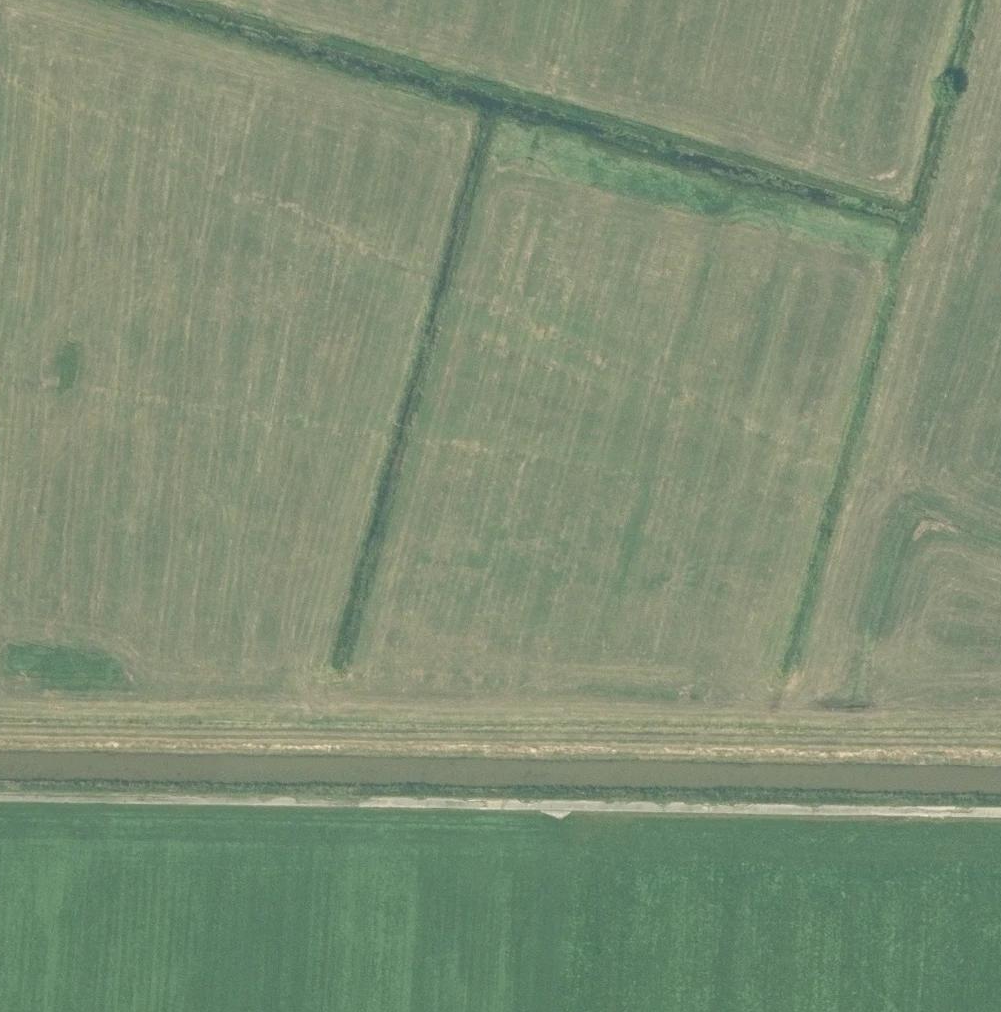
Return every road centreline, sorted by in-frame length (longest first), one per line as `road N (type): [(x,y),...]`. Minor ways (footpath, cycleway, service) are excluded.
road 1 (track): [(0,796),(1000,810)]

